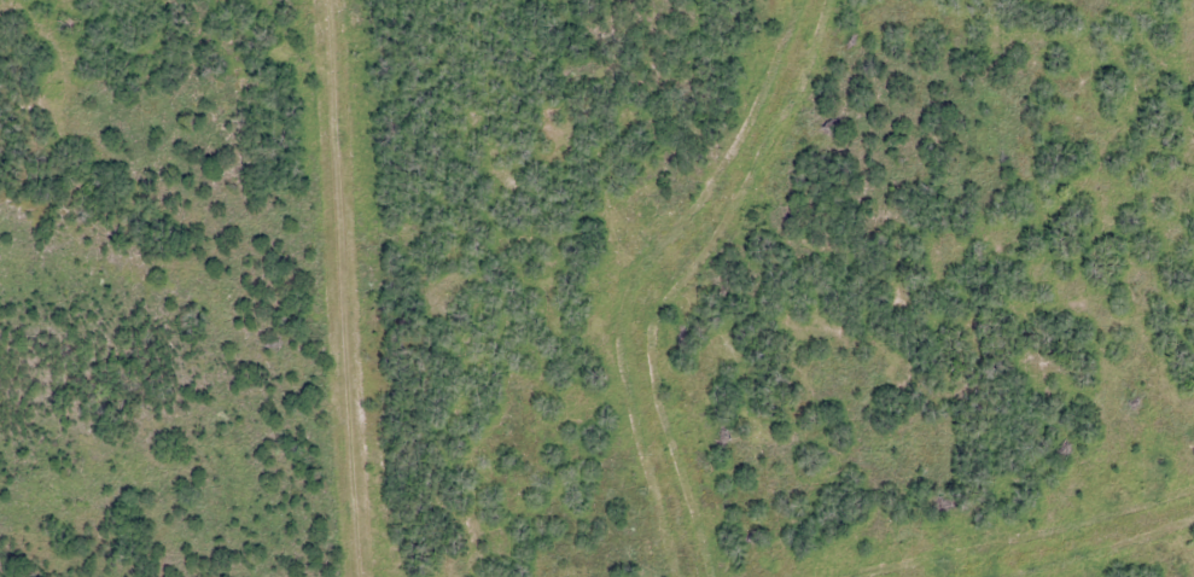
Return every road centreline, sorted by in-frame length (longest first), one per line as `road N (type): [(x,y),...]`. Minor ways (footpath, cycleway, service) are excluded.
road 1 (residential): [(313,576),(299,291),(262,0)]

